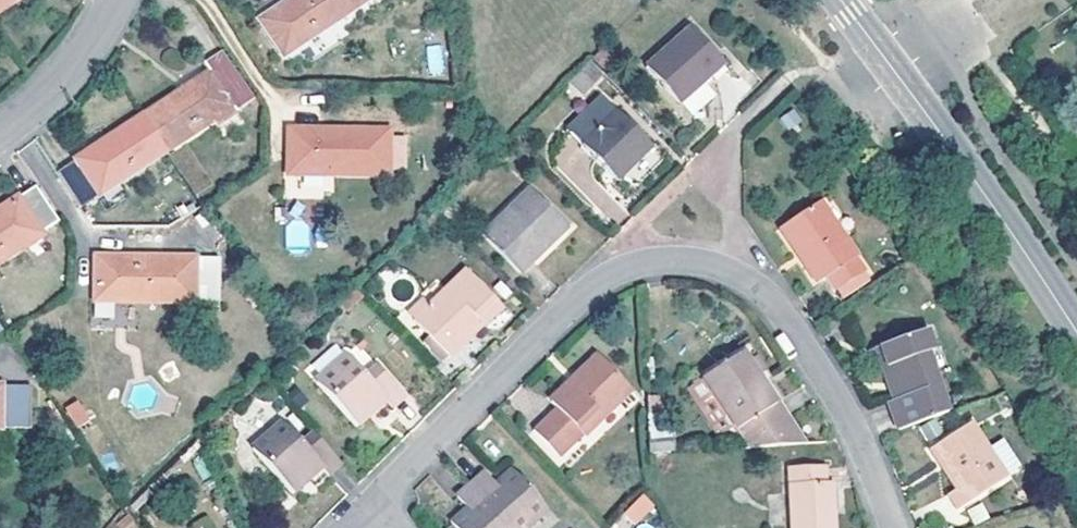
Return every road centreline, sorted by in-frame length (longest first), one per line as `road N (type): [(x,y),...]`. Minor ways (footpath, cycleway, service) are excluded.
road 1 (residential): [(892,527),(831,387),(770,297),(730,269),(661,259),(599,281),(372,504)]
road 2 (tertiary): [(1076,319),(844,0)]
road 3 (residential): [(0,134),(47,104),(119,0)]

